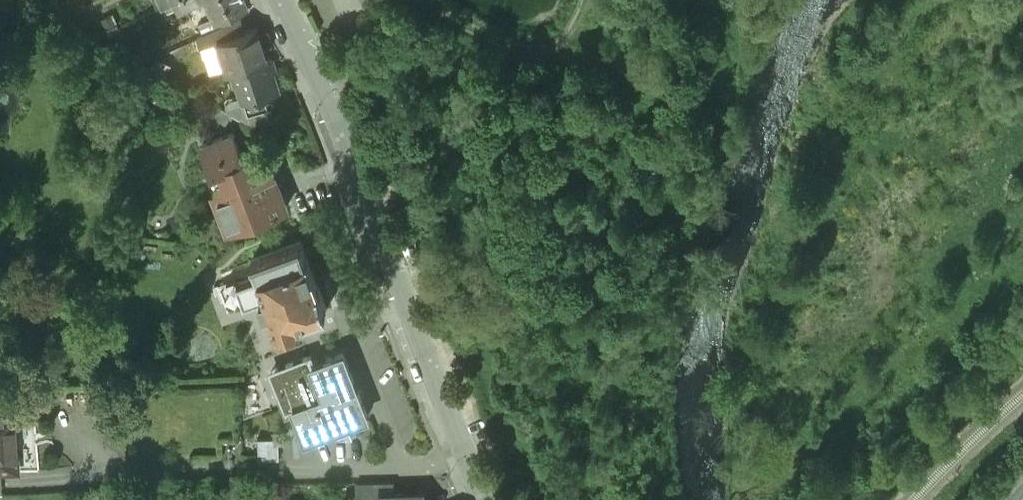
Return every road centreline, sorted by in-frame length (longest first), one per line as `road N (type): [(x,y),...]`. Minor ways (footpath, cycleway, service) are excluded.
road 1 (secondary): [(483,499),(344,141),(281,0)]
road 2 (track): [(419,0),(492,44),(519,48),(563,38),(577,0)]

